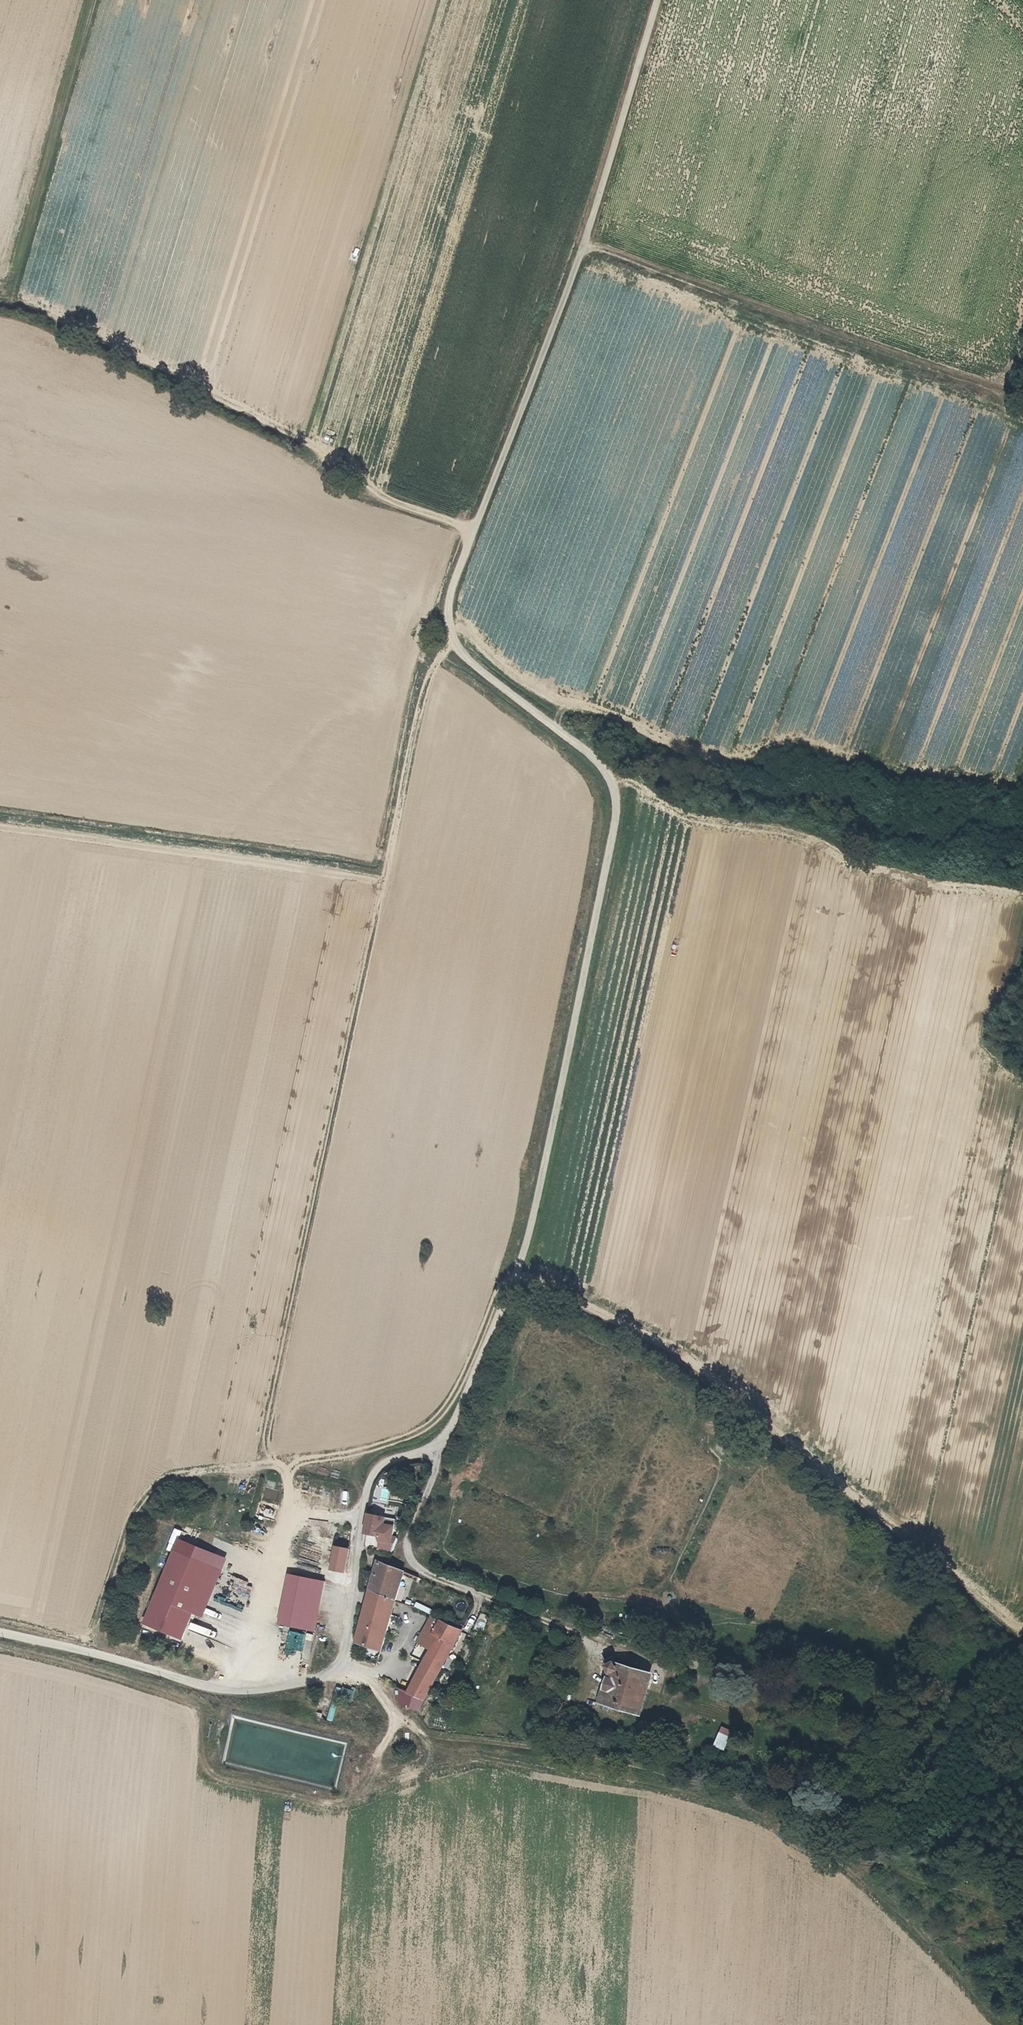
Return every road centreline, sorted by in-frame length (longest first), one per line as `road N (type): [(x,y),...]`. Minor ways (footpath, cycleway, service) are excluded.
road 1 (unclassified): [(0,1634),(211,1688),(321,1678),(341,1668),(367,1489),(390,1460),(436,1448),(464,1408),(520,1262),(619,820),(618,786),(592,757),(484,680),(457,646),(450,614),(473,529),(585,244),(658,0)]
road 2 (track): [(473,529),(362,486),(216,389),(40,310)]
road 3 (track): [(585,244),(1022,400)]
road 4 (track): [(368,1673),(420,1735),(608,1760),(753,1803)]

